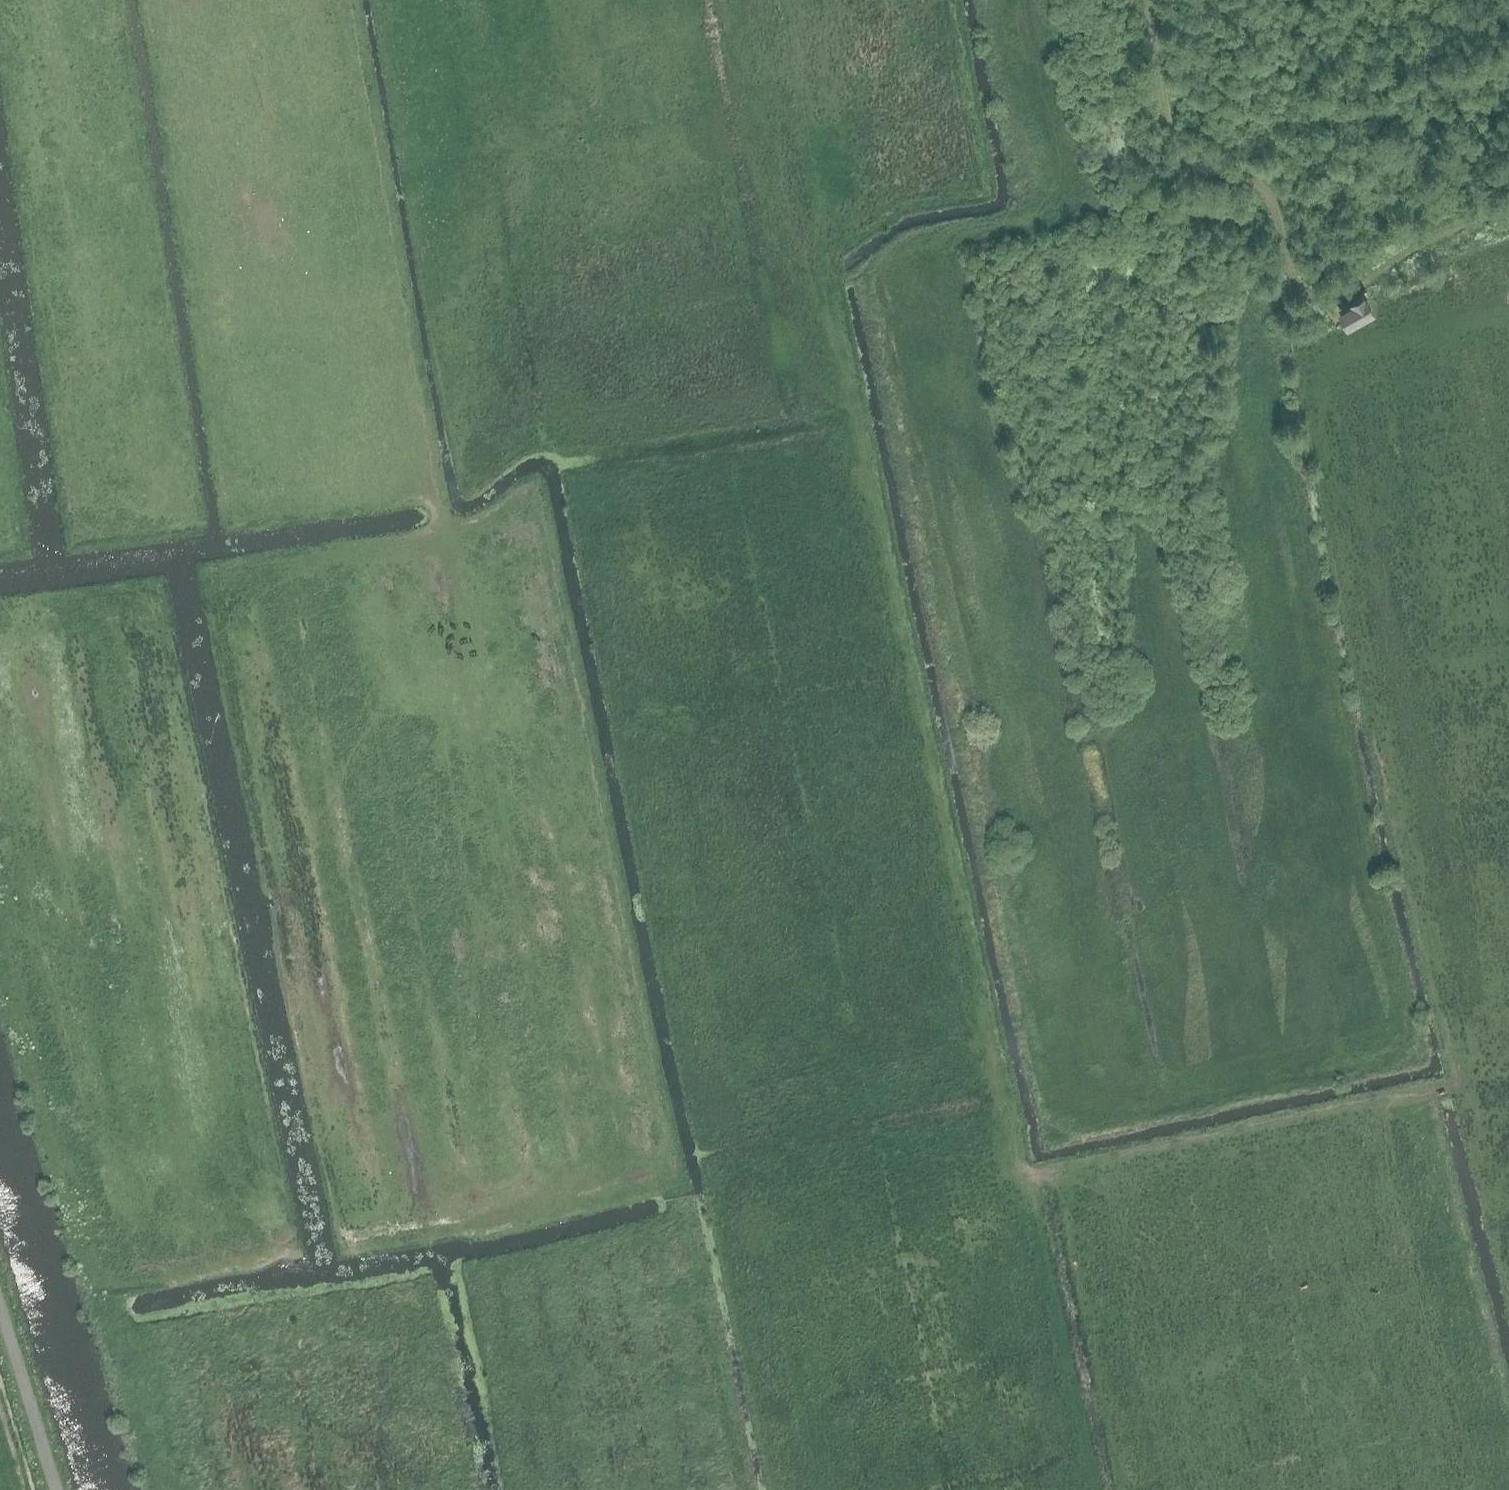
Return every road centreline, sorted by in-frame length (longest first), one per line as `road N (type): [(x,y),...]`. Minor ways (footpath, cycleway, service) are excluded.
road 1 (track): [(1508,209),(1473,216),(1341,296),(1318,298),(1293,277),(1259,185),(1191,167),(1172,143),(1148,0)]

